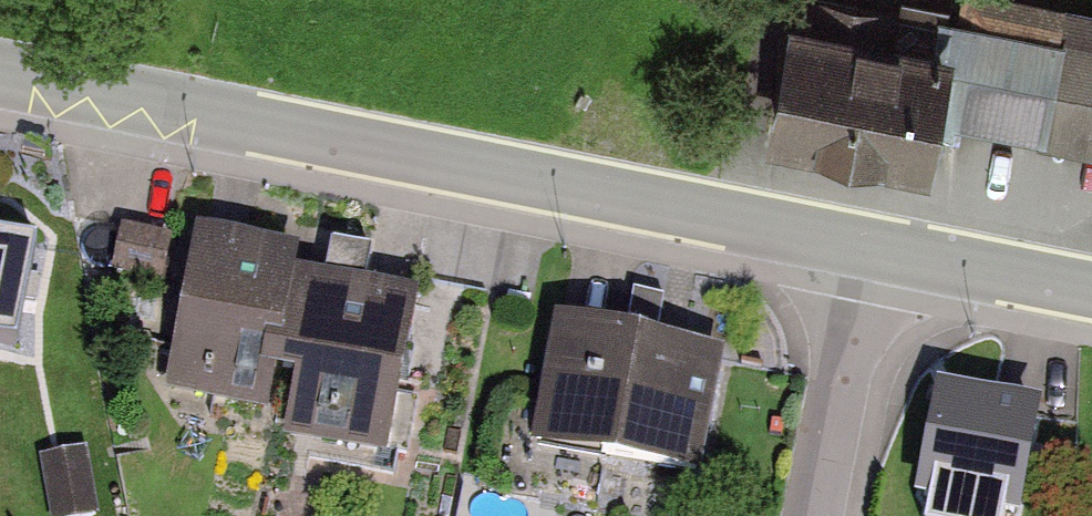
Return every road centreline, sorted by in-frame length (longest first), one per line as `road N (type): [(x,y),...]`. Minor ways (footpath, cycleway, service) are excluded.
road 1 (residential): [(867,245),(0,73)]
road 2 (residential): [(867,245),(819,515)]
road 3 (residential): [(1091,291),(867,245)]

